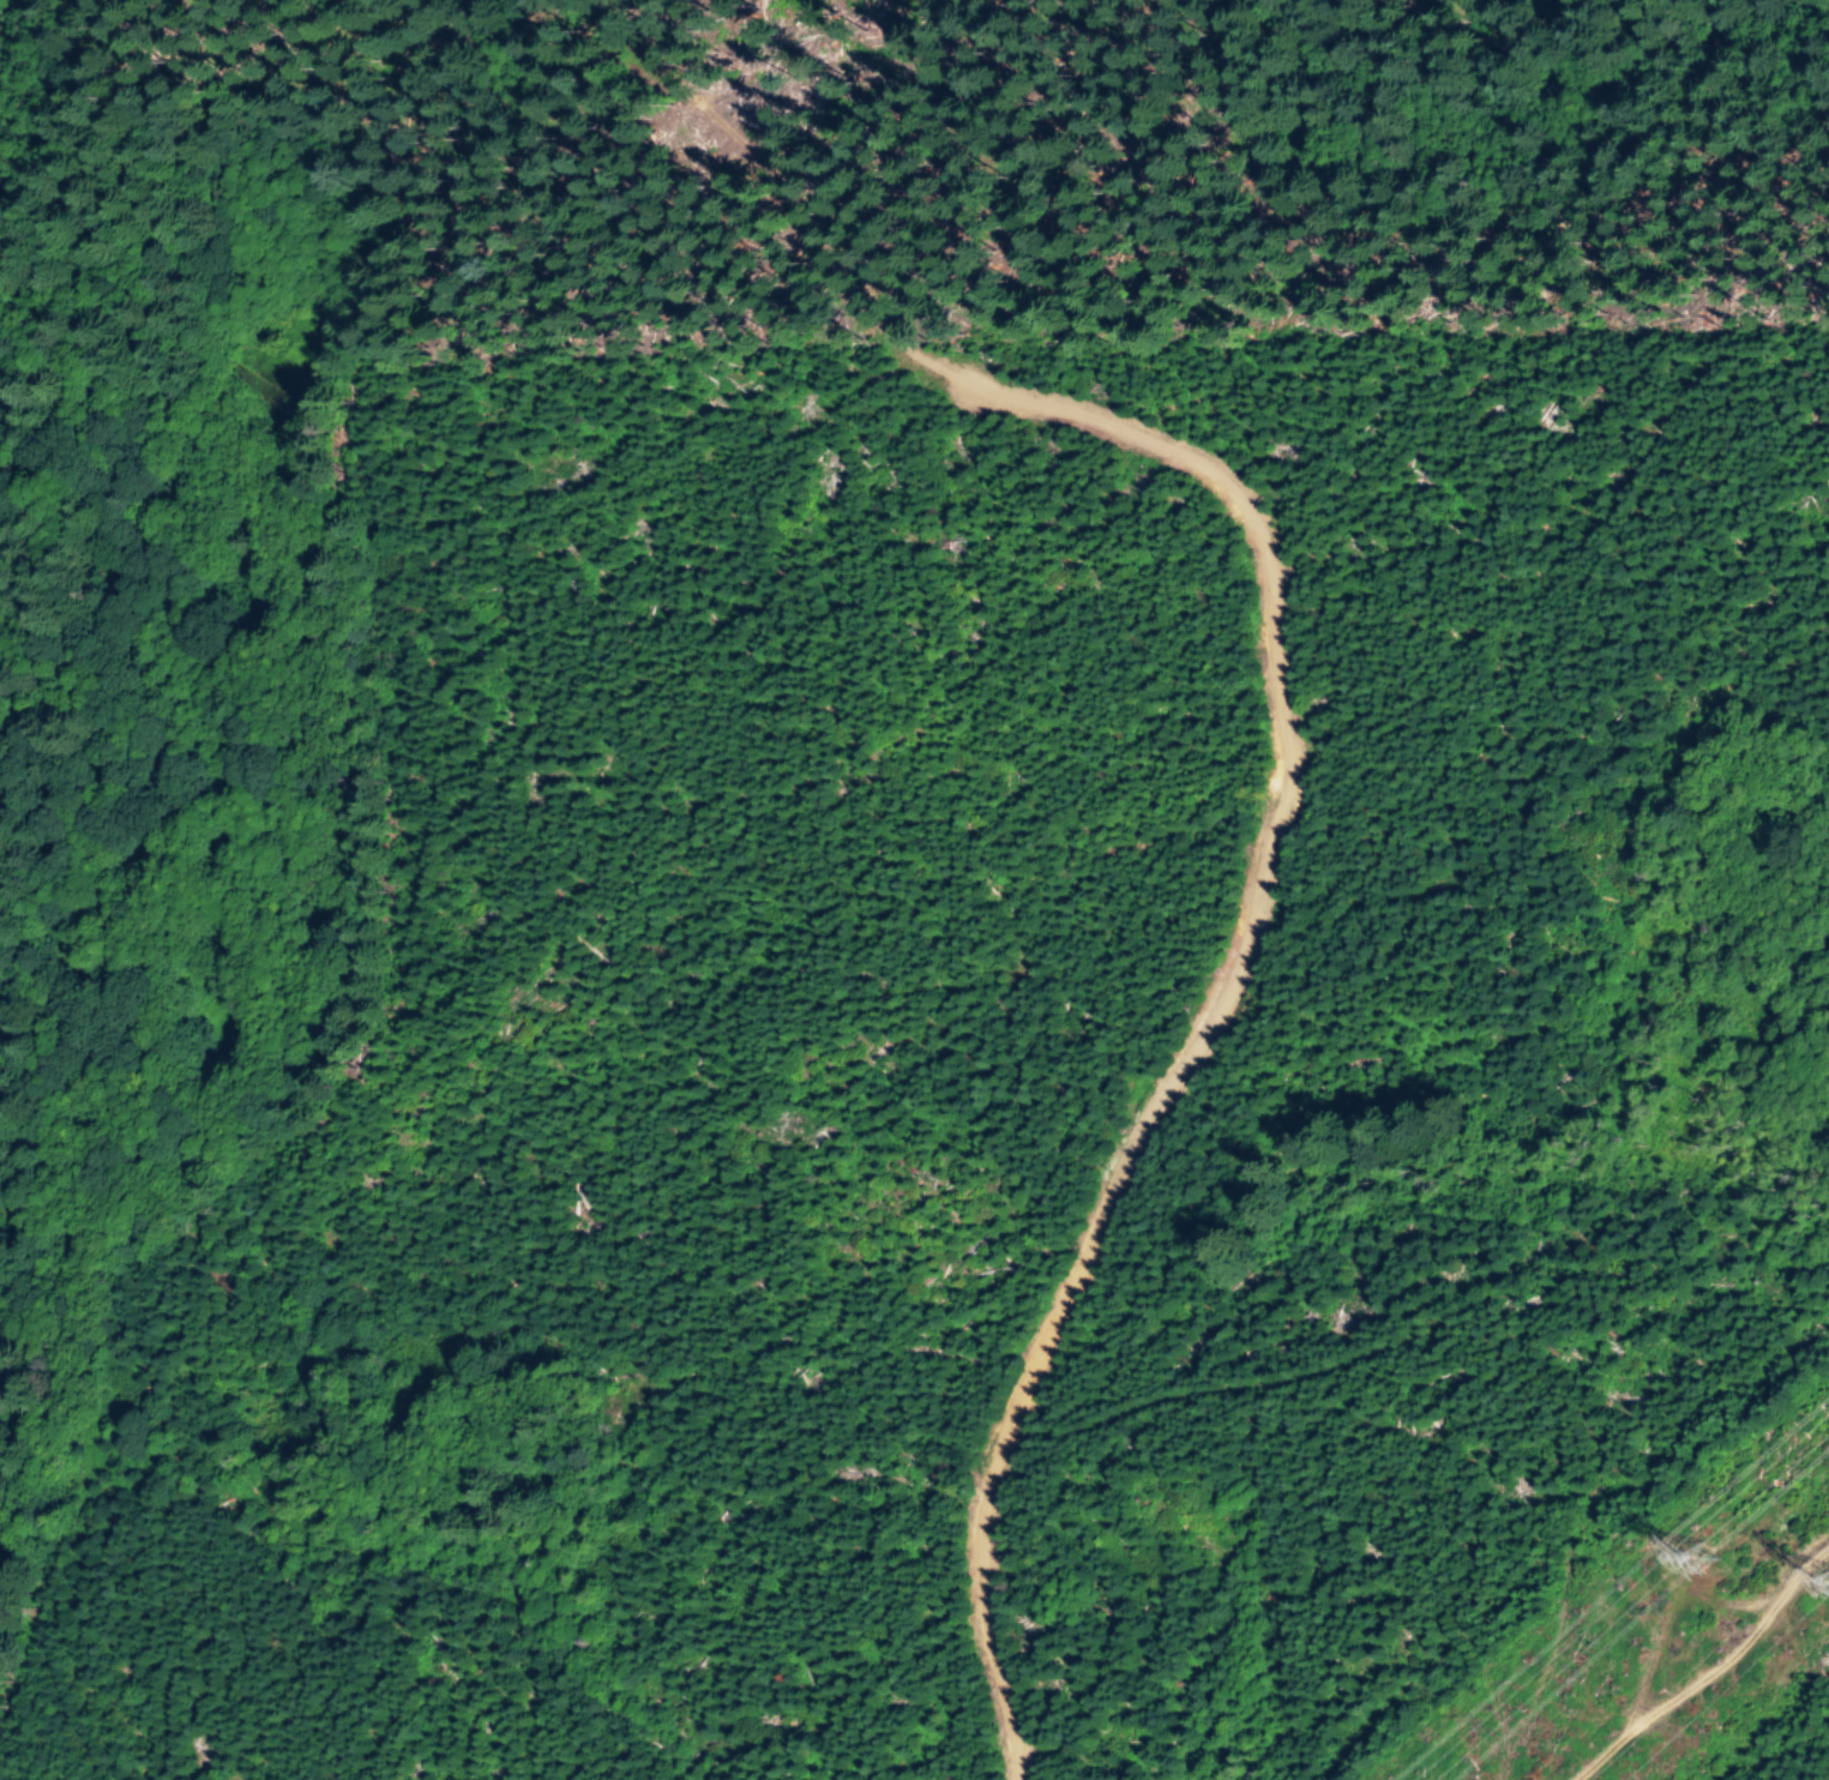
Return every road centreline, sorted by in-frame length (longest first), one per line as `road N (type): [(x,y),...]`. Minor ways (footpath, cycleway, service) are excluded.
road 1 (track): [(1016,1779),(1007,1685),(975,1572),(1012,1417),(1267,880),(1283,633),(1268,530),(1203,469),(1124,433),(988,390),(721,160),(567,0)]
road 2 (track): [(1828,1553),(1721,1664),(1575,1779)]

